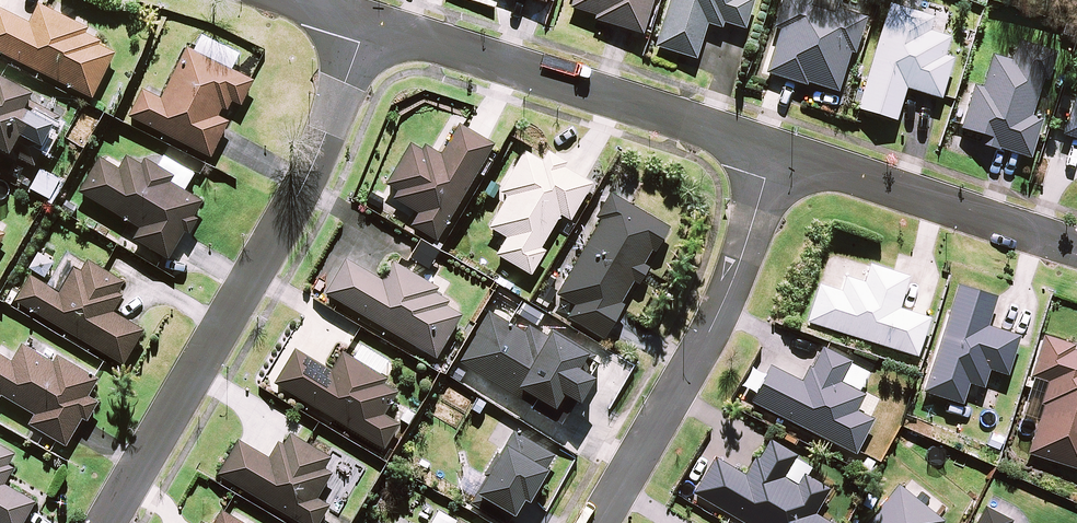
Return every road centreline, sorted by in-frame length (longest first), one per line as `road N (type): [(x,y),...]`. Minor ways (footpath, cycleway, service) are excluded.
road 1 (residential): [(116,522),(225,339),(332,123),(368,20)]
road 2 (residential): [(368,20),(774,151)]
road 3 (residential): [(774,151),(708,334),(598,522)]
road 4 (residential): [(774,151),(1076,248)]

